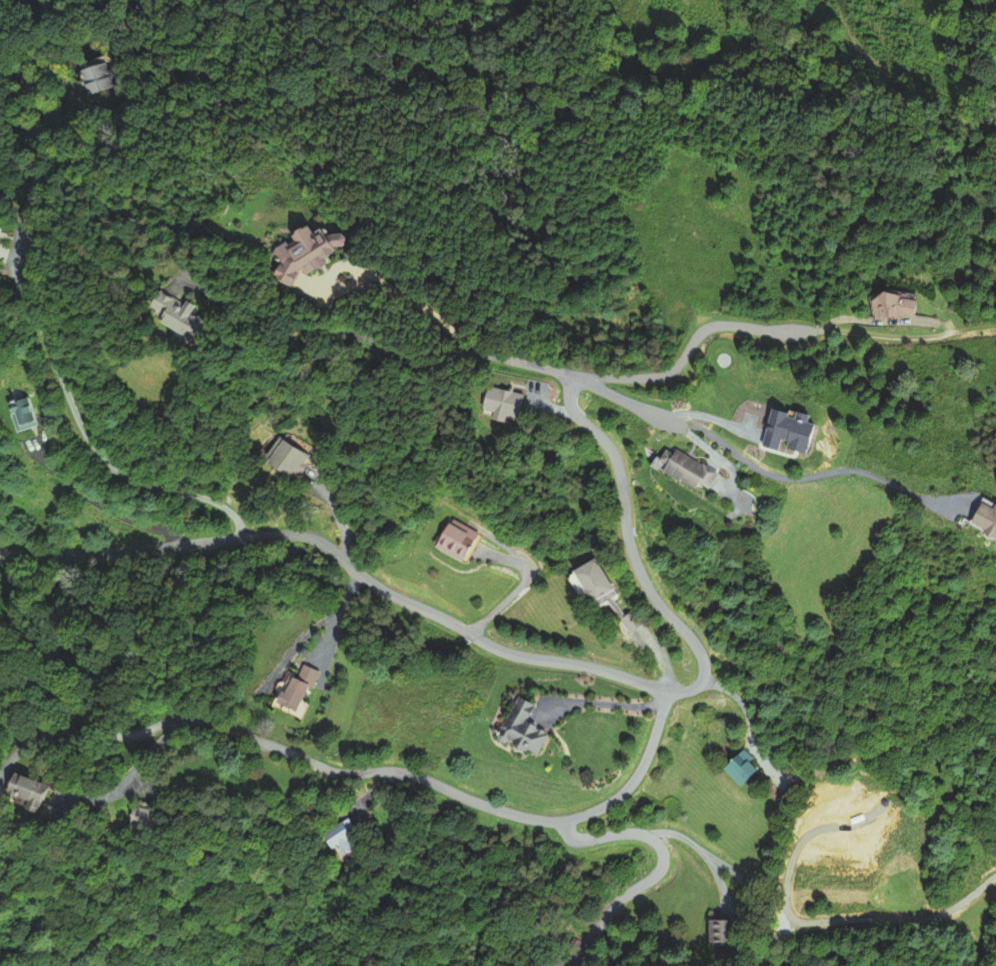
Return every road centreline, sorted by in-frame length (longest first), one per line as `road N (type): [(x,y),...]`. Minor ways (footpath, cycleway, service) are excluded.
road 1 (residential): [(0,558),(40,562),(304,535),(379,588),(503,651),(668,691),(690,689),(702,680),(704,664),(637,569),(617,464),(569,403),(576,380)]
road 2 (residential): [(649,685),(662,696),(663,717),(641,772),(621,797),(570,818),(519,815),(394,768),(325,769),(186,720),(139,734),(36,736),(0,774)]
road 3 (residential): [(576,380),(668,373),(700,331),(716,324),(816,330)]
road 4 (residential): [(816,330),(907,337),(995,327)]

